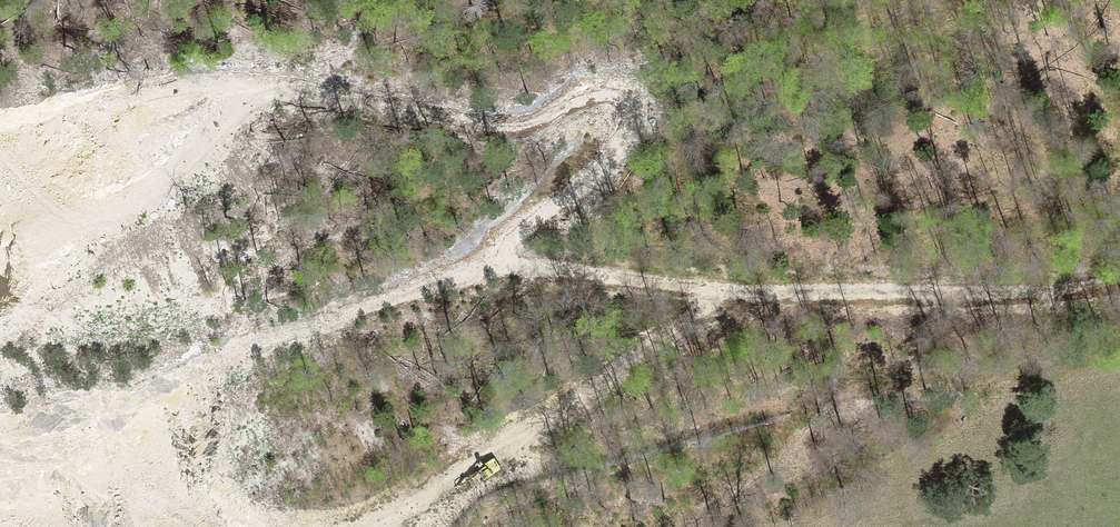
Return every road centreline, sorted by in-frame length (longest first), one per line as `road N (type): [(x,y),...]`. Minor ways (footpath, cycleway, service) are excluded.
road 1 (track): [(1119,283),(922,291),(668,282),(549,266),(472,270),(122,402)]
road 2 (track): [(472,270),(626,144),(637,120),(632,103),(601,91),(535,127),(497,127),(248,86),(179,86),(0,129)]
road 3 (track): [(746,287),(679,319),(360,526)]

